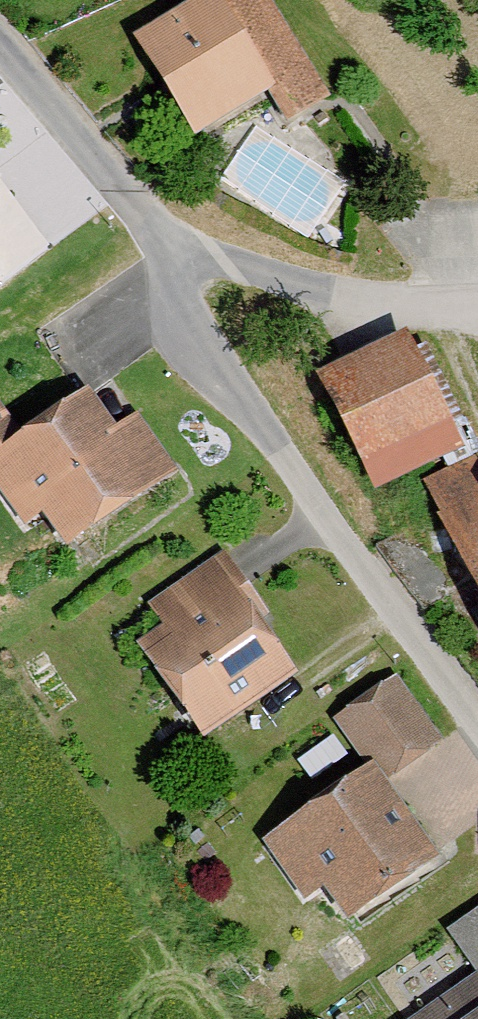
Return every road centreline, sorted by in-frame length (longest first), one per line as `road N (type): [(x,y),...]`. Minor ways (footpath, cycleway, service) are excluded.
road 1 (unclassified): [(477,708),(151,241),(0,42)]

